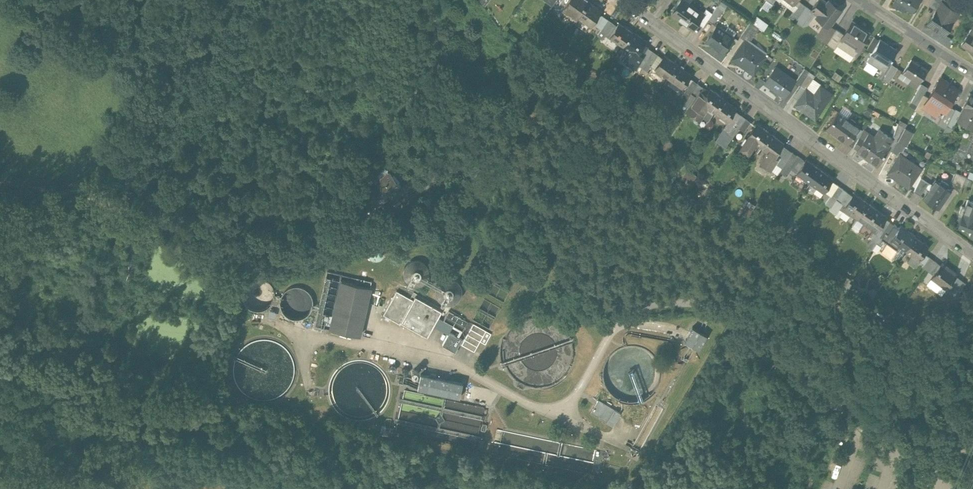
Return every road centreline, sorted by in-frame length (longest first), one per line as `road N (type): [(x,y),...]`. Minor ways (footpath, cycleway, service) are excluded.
road 1 (residential): [(972,249),(627,0)]
road 2 (track): [(381,216),(338,240),(255,262),(93,187)]
road 3 (residential): [(861,0),(972,74)]

